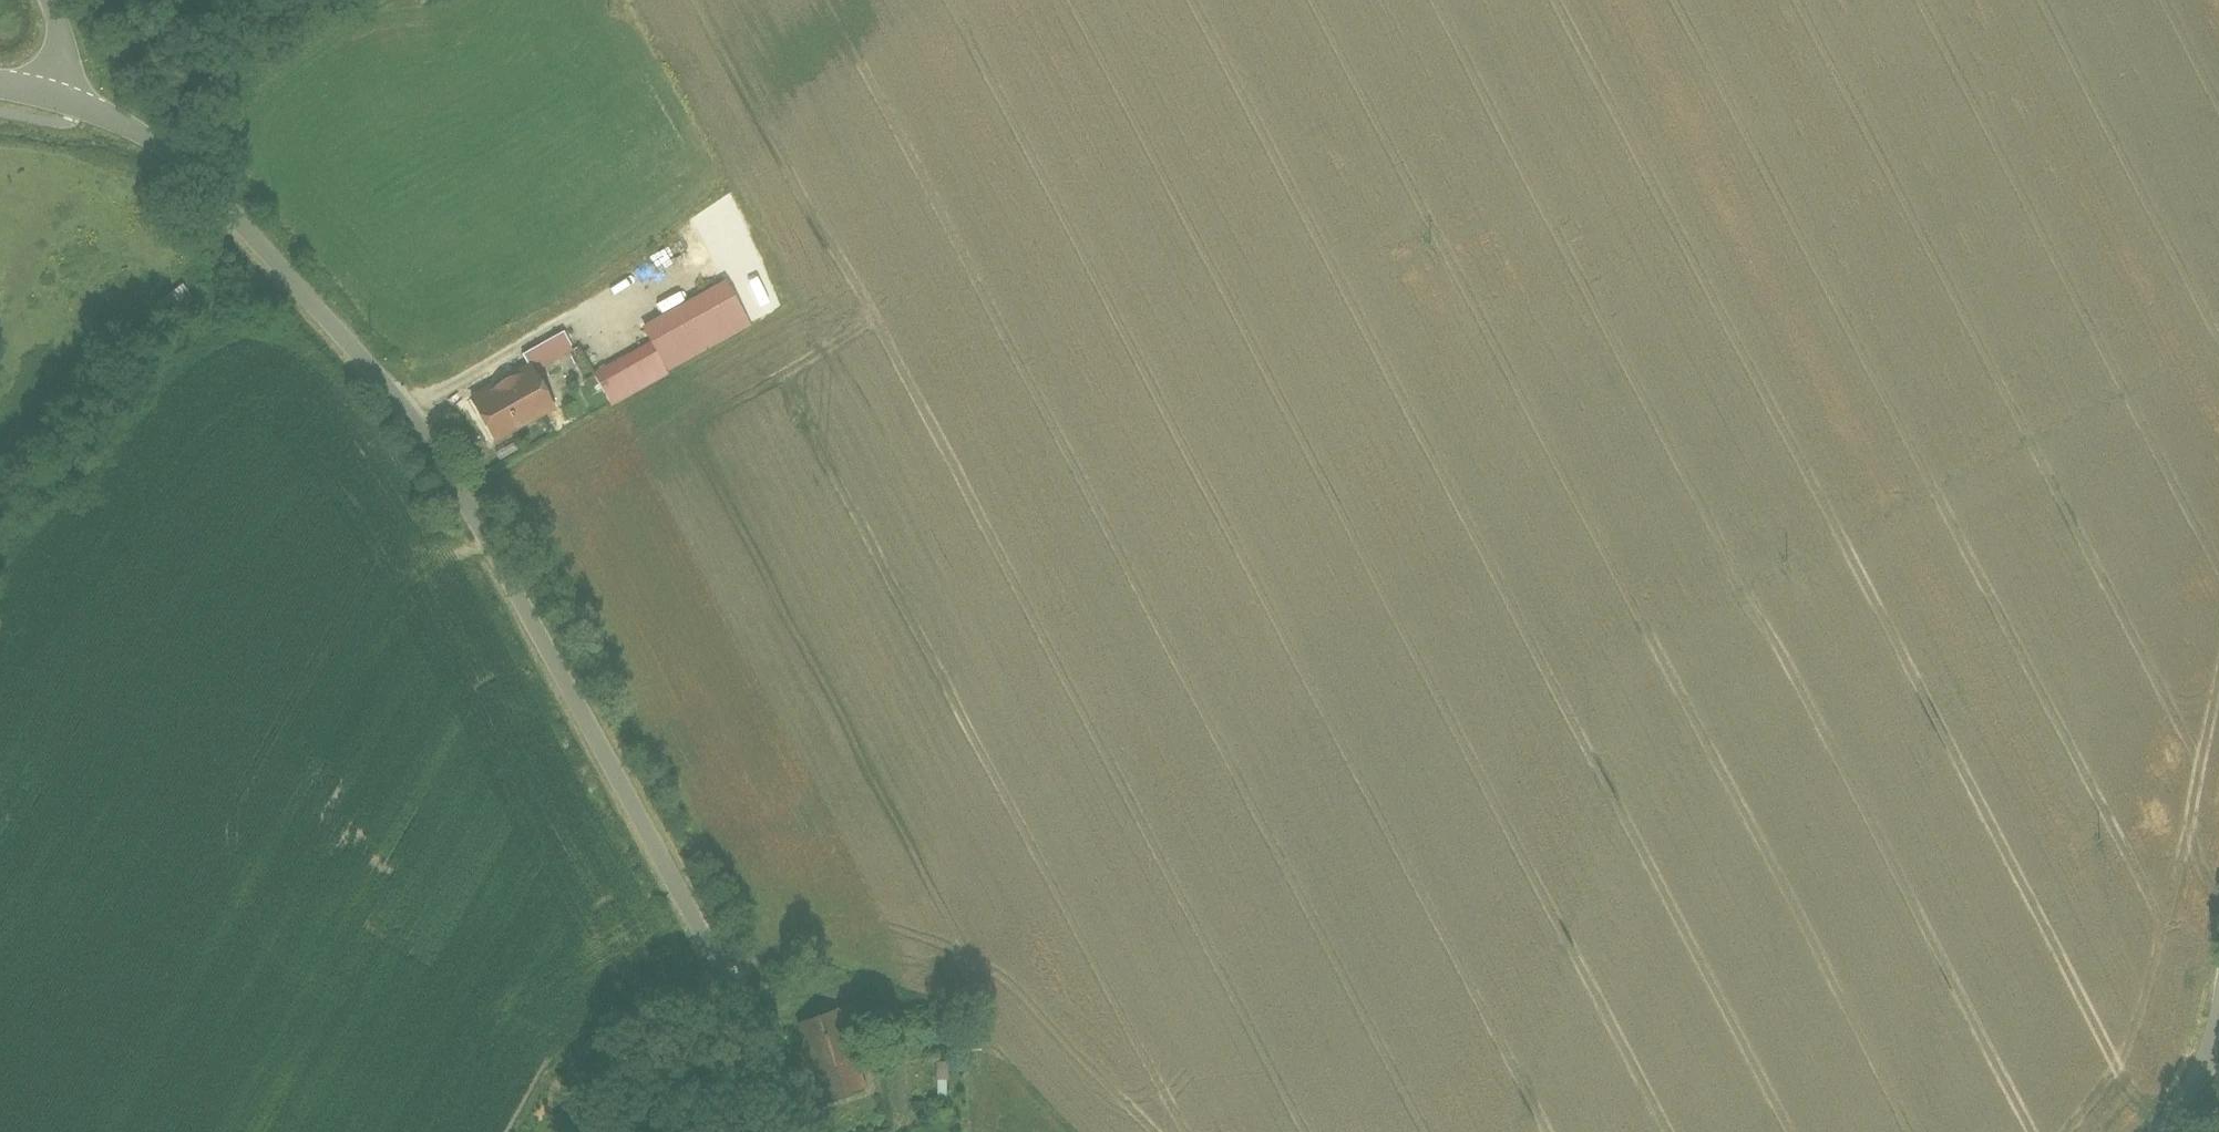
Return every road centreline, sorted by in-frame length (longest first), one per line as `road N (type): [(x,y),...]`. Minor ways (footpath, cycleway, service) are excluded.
road 1 (unclassified): [(56,97),(124,120),(220,195),(392,391),(521,604),(799,1131)]

